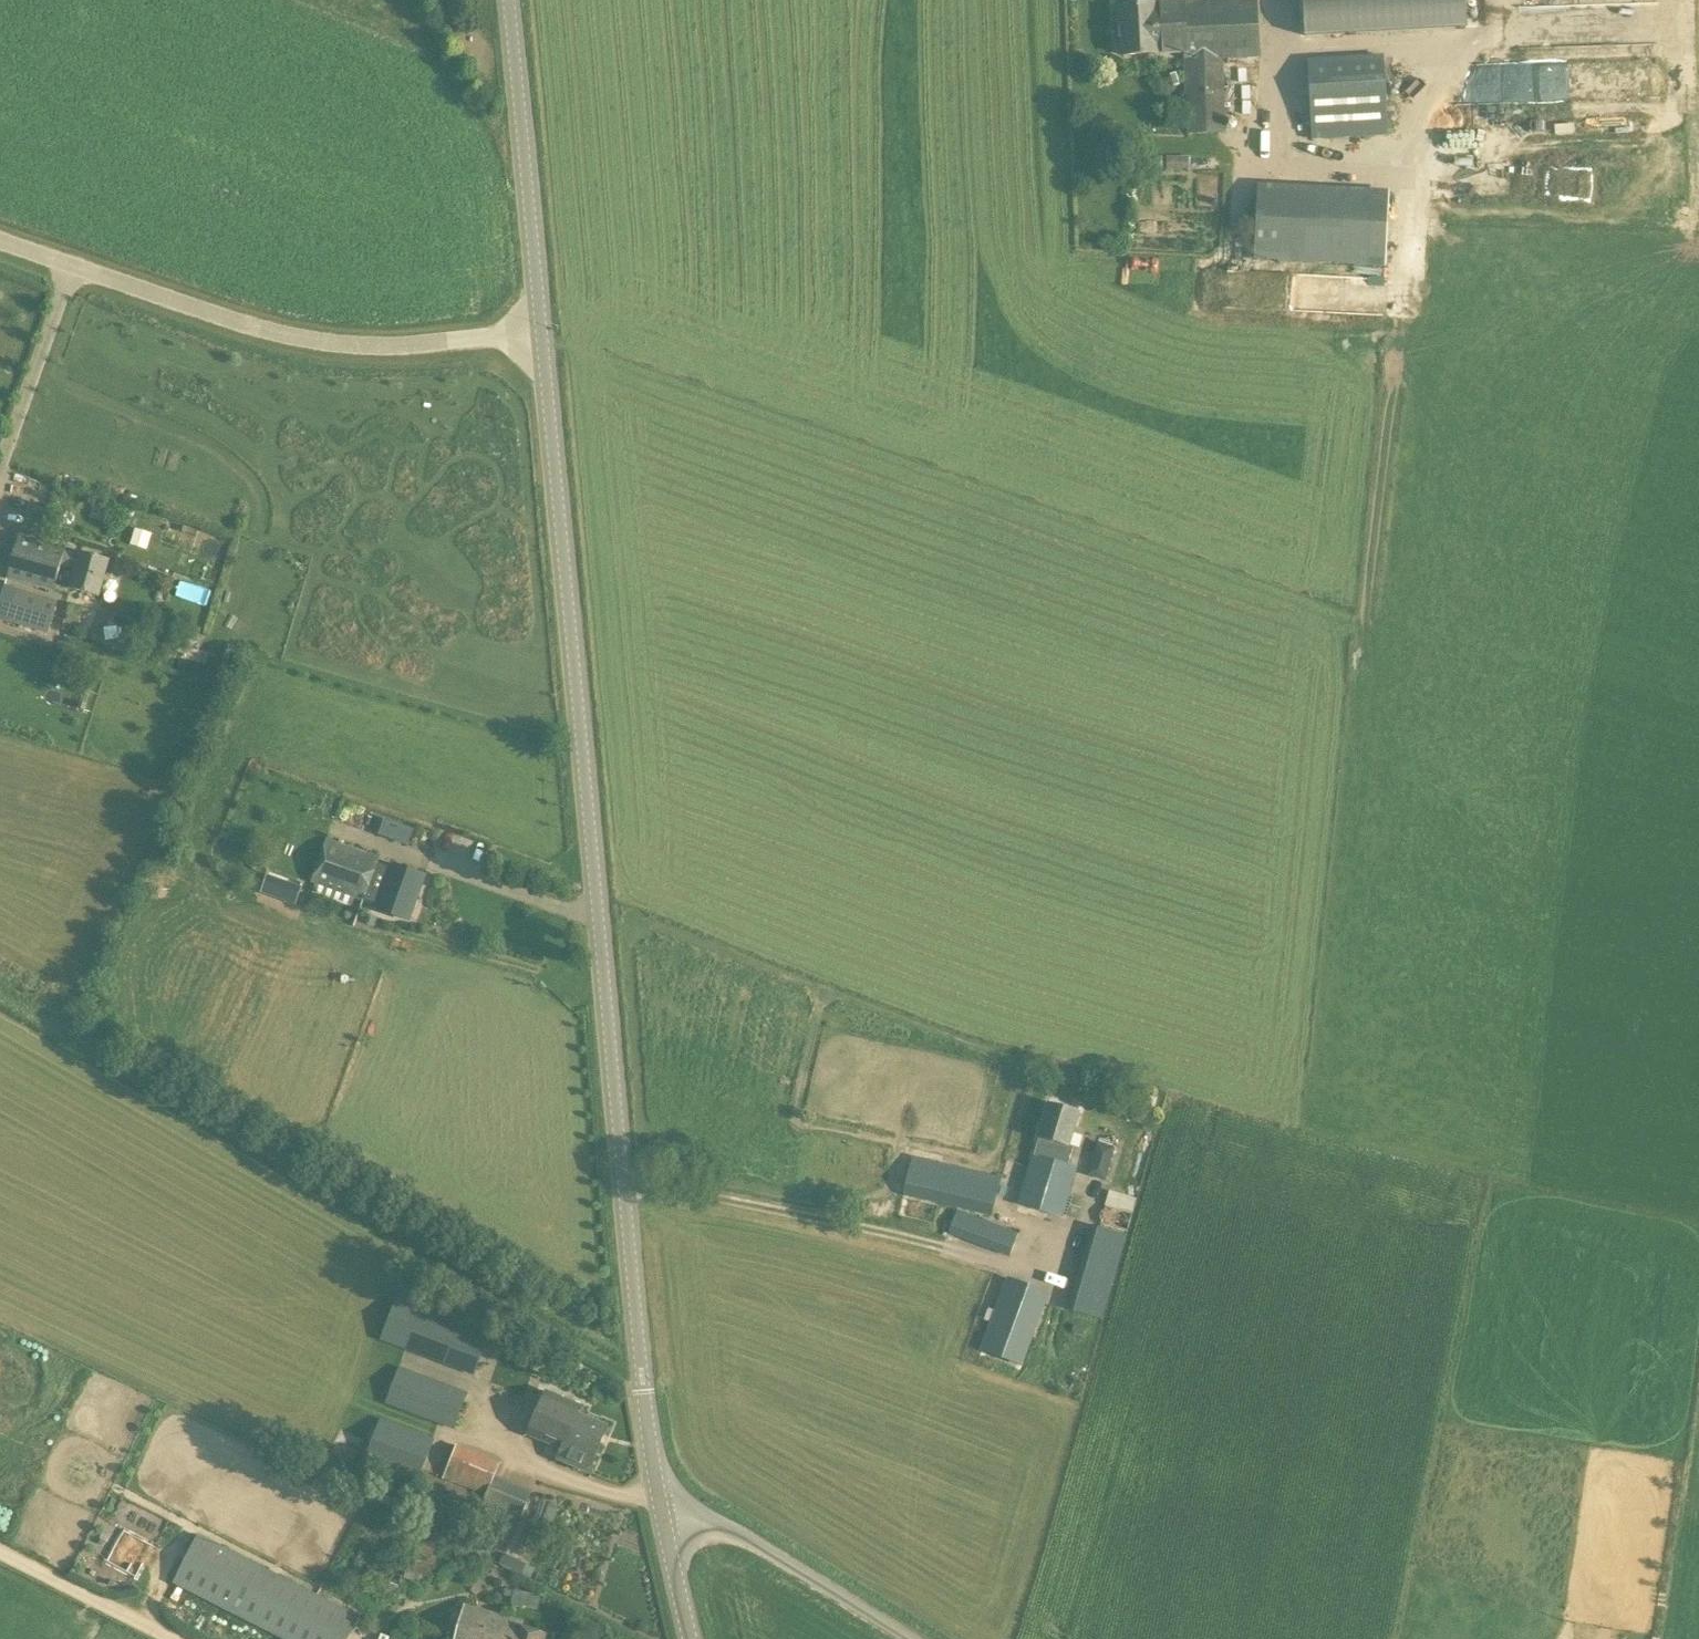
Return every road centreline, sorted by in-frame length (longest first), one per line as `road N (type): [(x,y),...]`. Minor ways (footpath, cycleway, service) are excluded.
road 1 (tertiary): [(665,1528),(641,1380),(541,331)]
road 2 (unclassified): [(541,331),(405,344),(328,342),(240,323),(0,240)]
road 3 (tertiary): [(541,331),(508,0)]
road 4 (track): [(1364,609),(1402,317)]
road 5 (unclassified): [(665,1528),(725,1524),(910,1638)]
road 6 (track): [(183,1638),(0,1550)]

